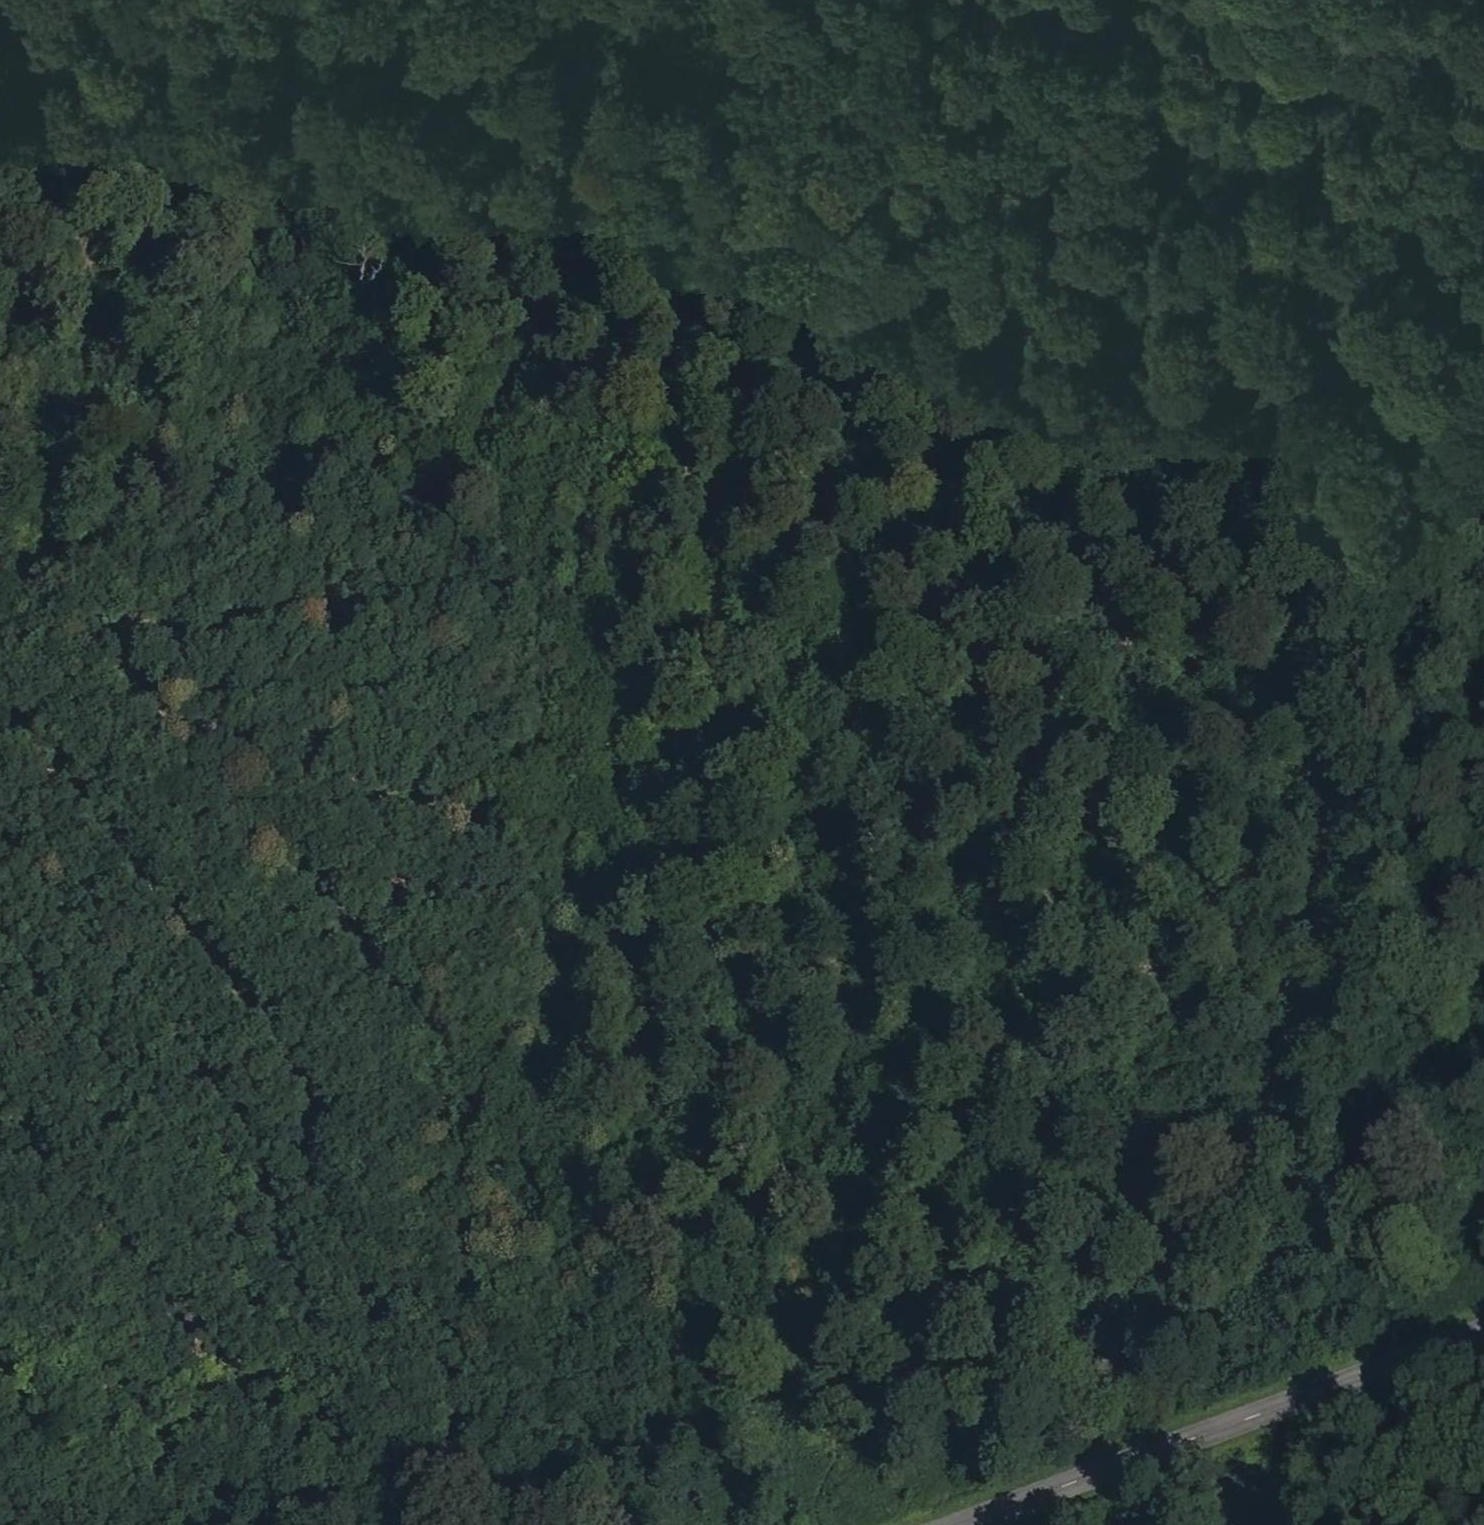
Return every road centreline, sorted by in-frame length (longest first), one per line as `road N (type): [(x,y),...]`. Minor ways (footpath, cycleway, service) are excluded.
road 1 (tertiary): [(964,1524),(1483,1331)]

